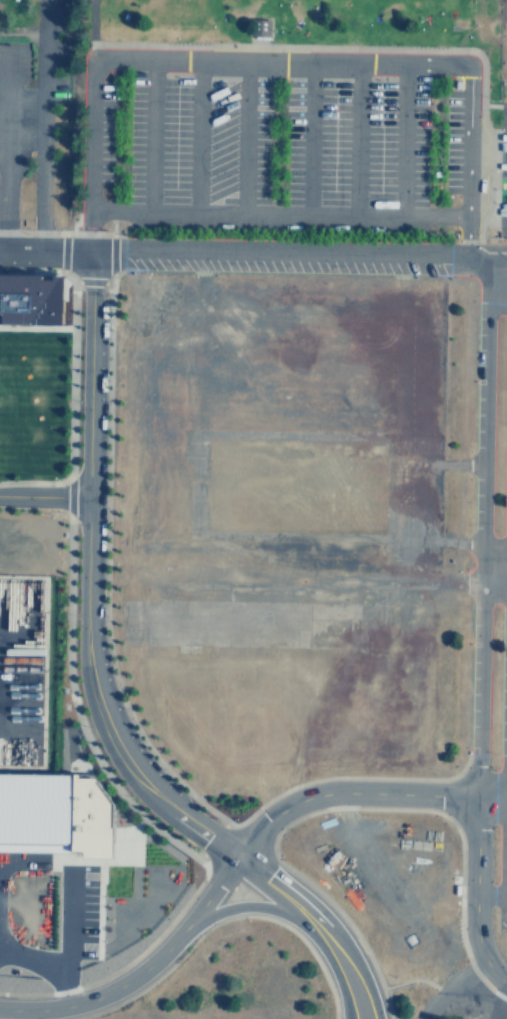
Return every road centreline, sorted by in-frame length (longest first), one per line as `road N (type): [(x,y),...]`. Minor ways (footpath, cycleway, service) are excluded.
road 1 (tertiary): [(498,256),(483,301),(475,794)]
road 2 (tertiary): [(92,251),(84,639),(93,690),(131,760)]
road 3 (tertiary): [(498,256),(0,249)]
road 4 (tertiary): [(475,794),(322,793),(267,820),(239,856)]
road 5 (residential): [(186,925),(105,992),(45,1008),(0,1008)]
road 6 (primary): [(186,925),(250,905),(321,930)]
road 7 (residential): [(475,896),(503,896),(506,795)]

